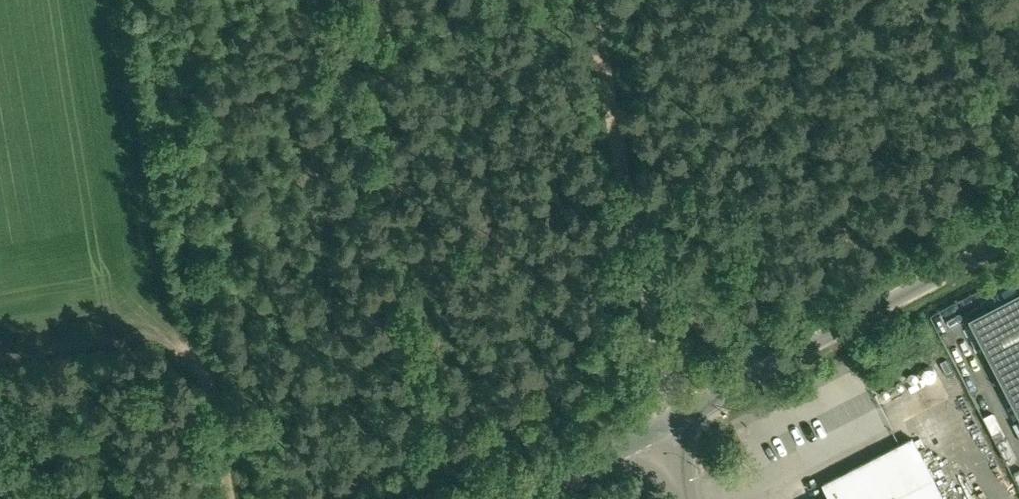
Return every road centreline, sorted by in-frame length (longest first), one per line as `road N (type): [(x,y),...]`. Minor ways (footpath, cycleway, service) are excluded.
road 1 (track): [(594,0),(670,416)]
road 2 (unclassified): [(1018,228),(670,416)]
road 3 (unclassified): [(670,416),(518,498)]

